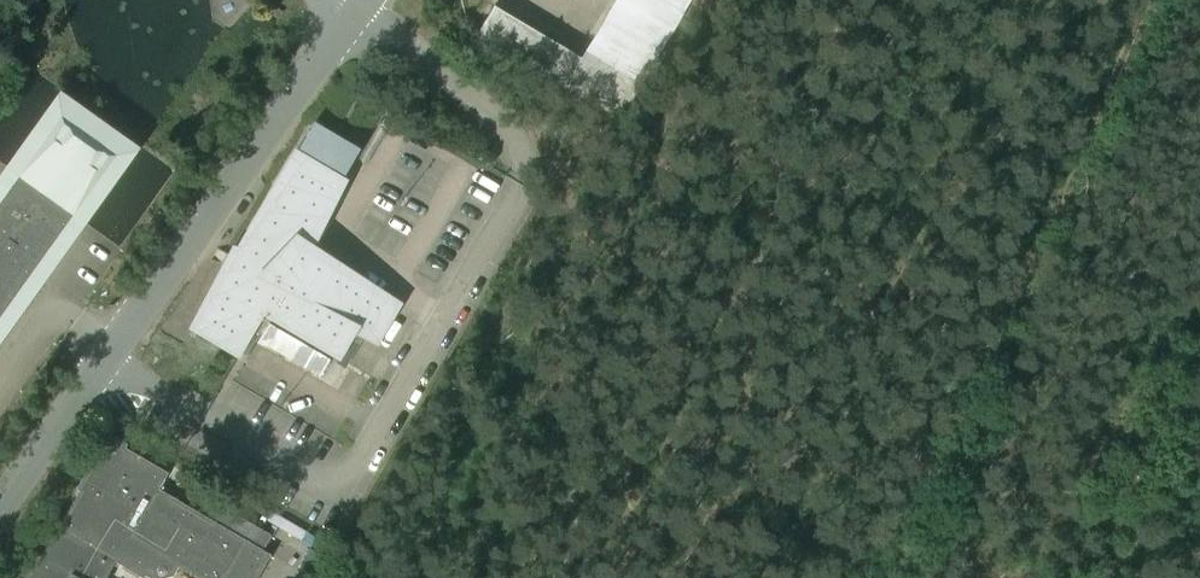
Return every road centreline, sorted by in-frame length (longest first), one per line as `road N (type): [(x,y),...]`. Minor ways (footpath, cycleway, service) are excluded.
road 1 (unclassified): [(0,510),(367,0)]
road 2 (track): [(924,459),(899,456),(586,238),(576,228),(564,140),(534,127),(509,134)]
road 3 (track): [(1146,0),(954,431),(924,459)]
road 4 (track): [(924,459),(924,490),(884,577)]

